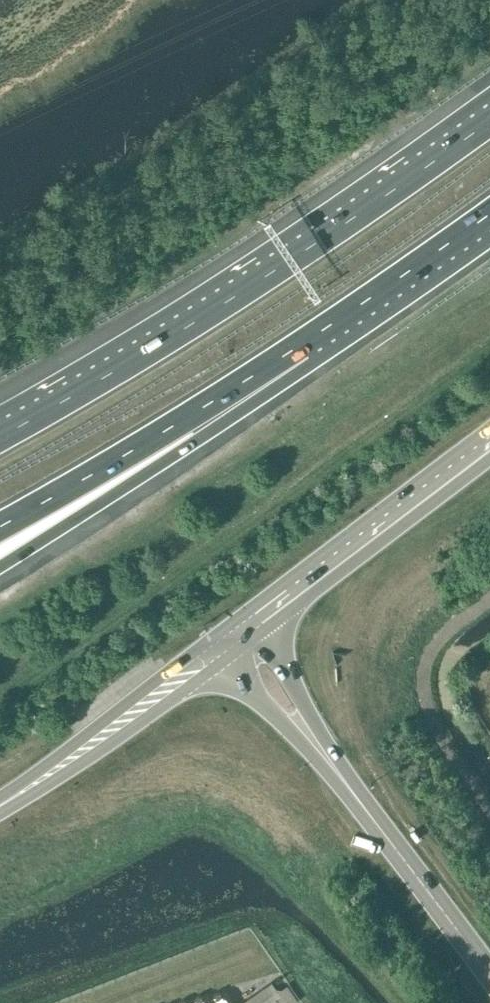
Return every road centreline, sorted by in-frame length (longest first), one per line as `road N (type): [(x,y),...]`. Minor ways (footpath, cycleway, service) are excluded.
road 1 (motorway): [(489,120),(338,231),(0,436)]
road 2 (motorway): [(0,566),(184,448),(304,343)]
road 3 (motorway): [(0,530),(304,343)]
road 4 (secondary): [(489,428),(227,626)]
road 5 (secondary): [(259,634),(489,458)]
road 6 (secondary): [(227,626),(1,805)]
road 7 (secondary): [(1,805),(17,804),(84,761),(227,658)]
road 8 (secondary): [(489,976),(349,787)]
road 9 (motorway): [(304,343),(489,211)]
road 10 (secondary): [(227,658),(334,781),(349,787)]
road 11 (secondary): [(349,787),(259,634)]

